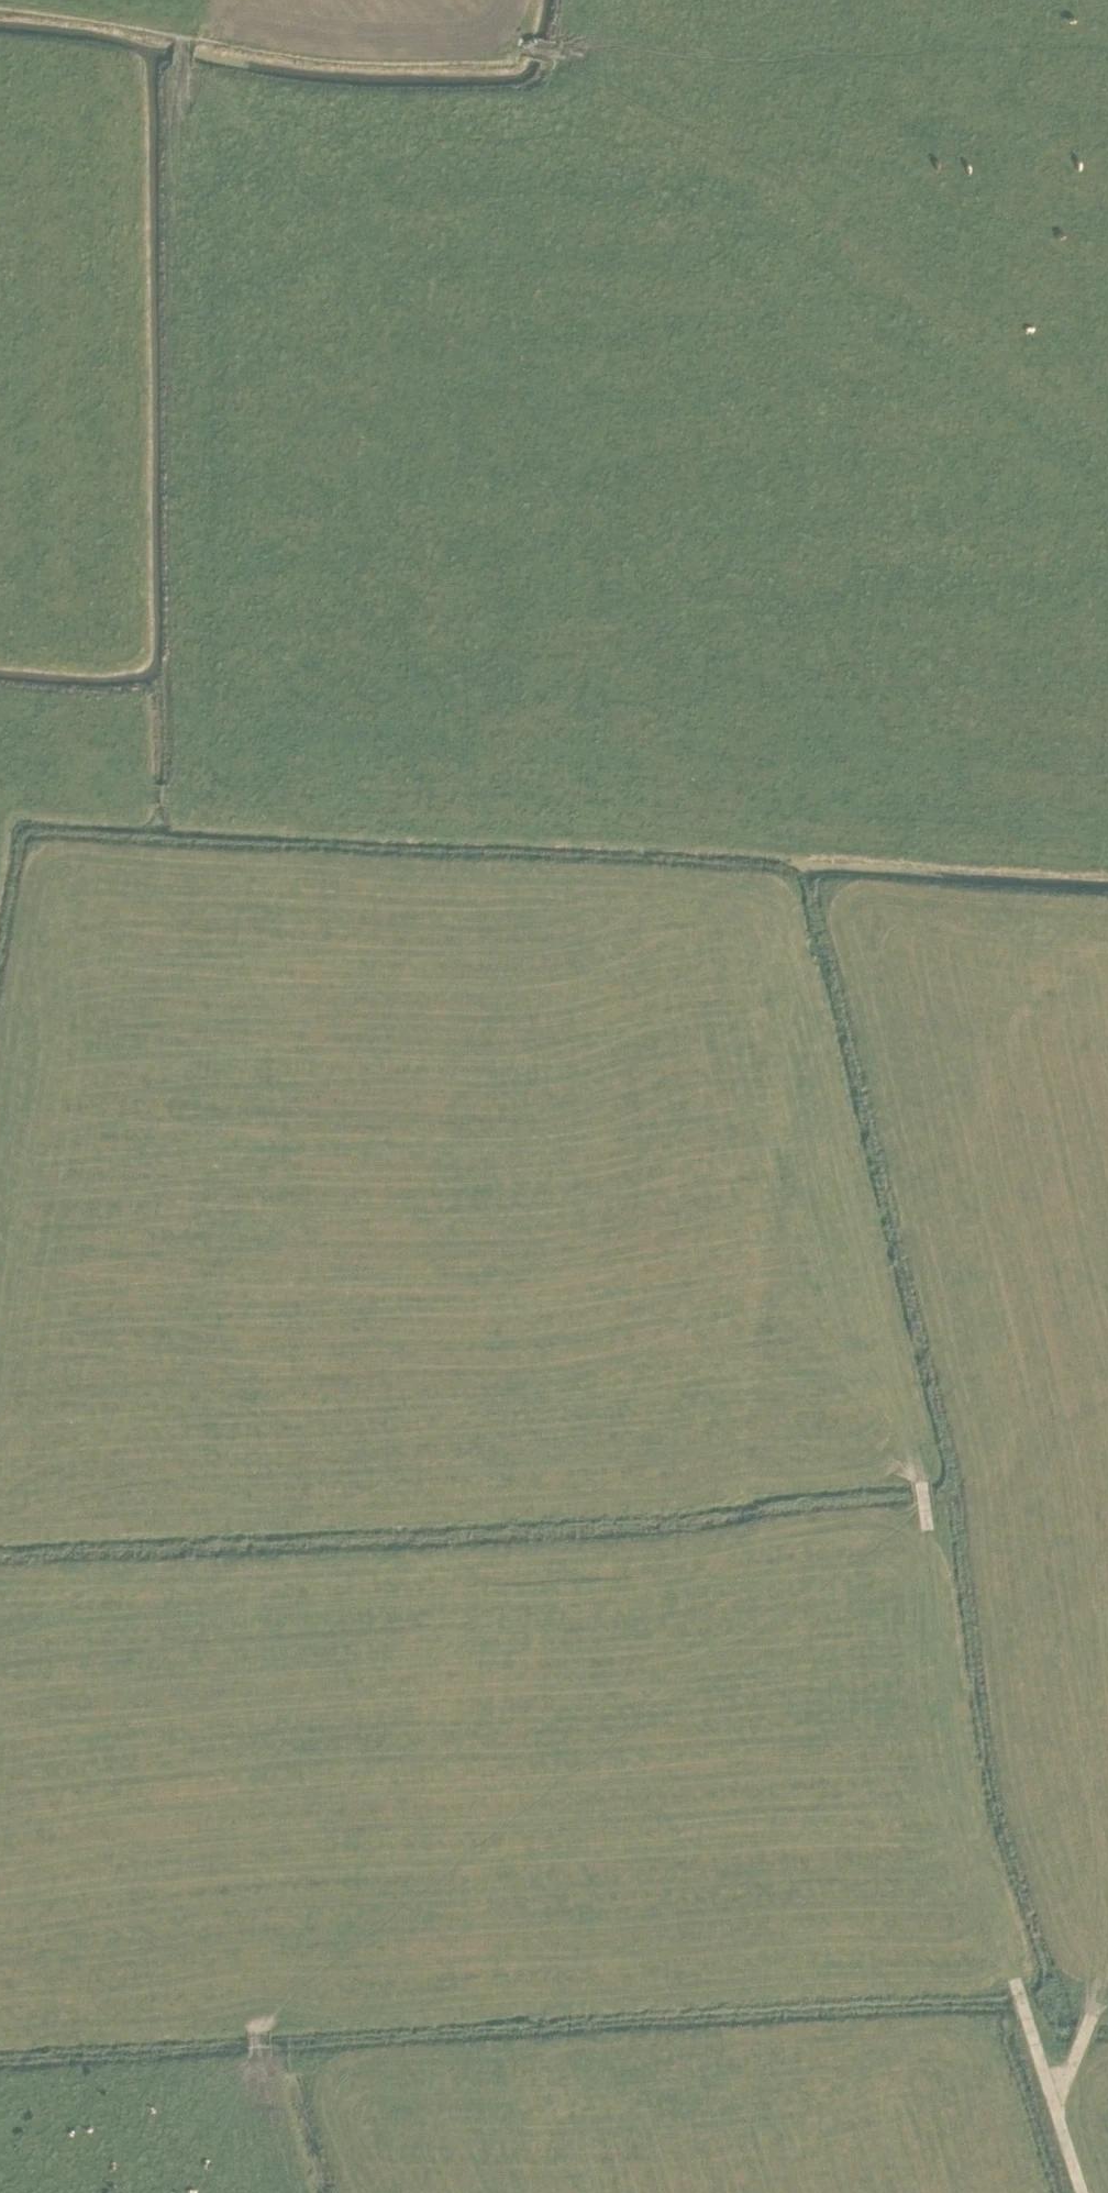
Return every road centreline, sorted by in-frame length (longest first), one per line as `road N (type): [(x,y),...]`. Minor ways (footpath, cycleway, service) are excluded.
road 1 (track): [(1016,1979),(964,1804),(919,1478),(886,1347)]

